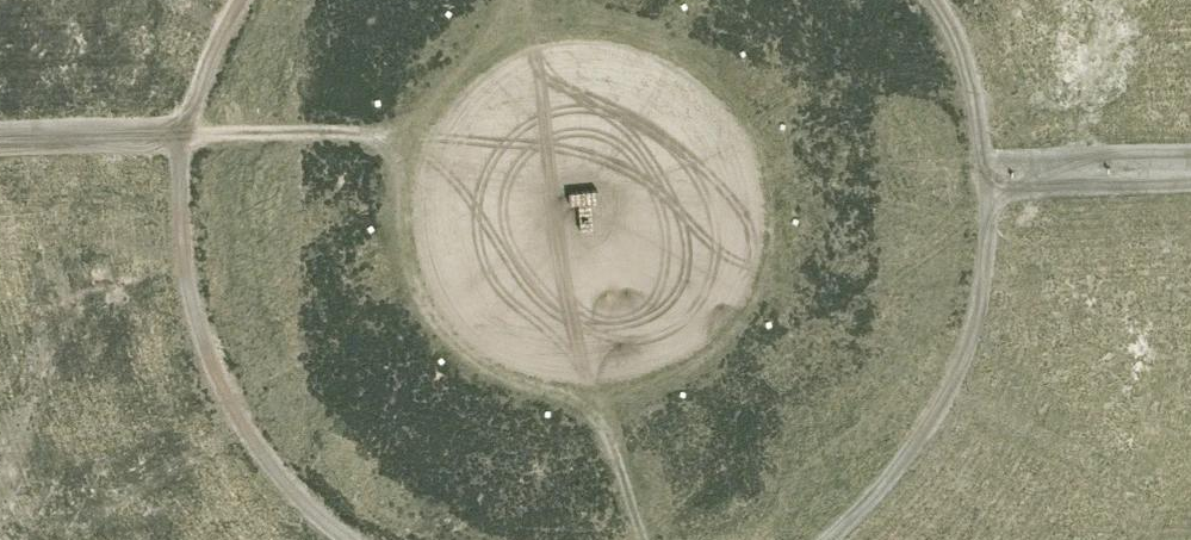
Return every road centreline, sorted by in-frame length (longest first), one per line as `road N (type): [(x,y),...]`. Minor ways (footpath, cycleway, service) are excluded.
road 1 (track): [(433,317),(405,260),(398,197),(412,134),(442,85),(484,47),(537,23),(601,16),(664,30),(718,65),(758,115),(779,176),(779,241),(757,301),(716,351),(661,385),(598,399),(535,391),(477,362)]
road 2 (track): [(187,125),(412,134)]
road 3 (track): [(647,539),(598,399)]

